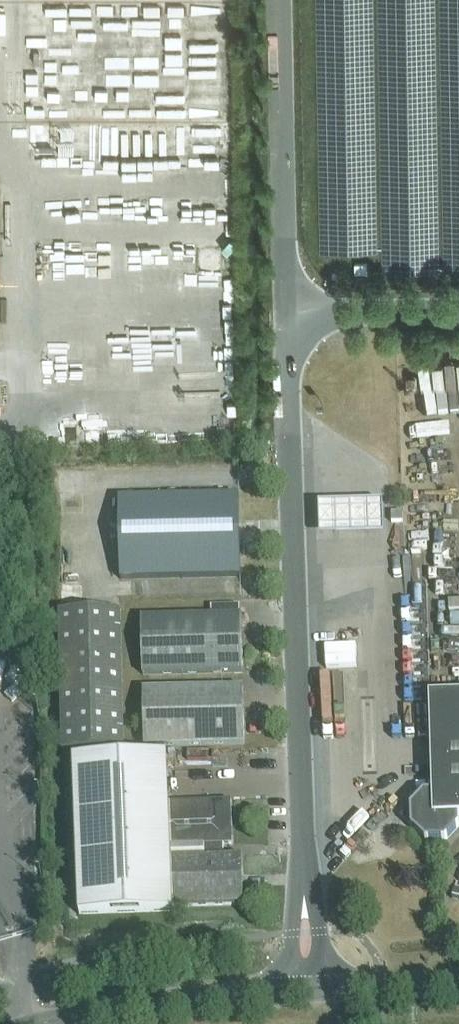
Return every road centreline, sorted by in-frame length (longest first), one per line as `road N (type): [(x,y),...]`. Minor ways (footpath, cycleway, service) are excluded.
road 1 (unclassified): [(309,988),(285,317)]
road 2 (unclassified): [(285,317),(278,0)]
road 3 (tertiary): [(309,988),(148,1003),(31,1023)]
road 4 (unclassified): [(285,317),(458,312)]
road 5 (tertiary): [(458,978),(309,988)]

